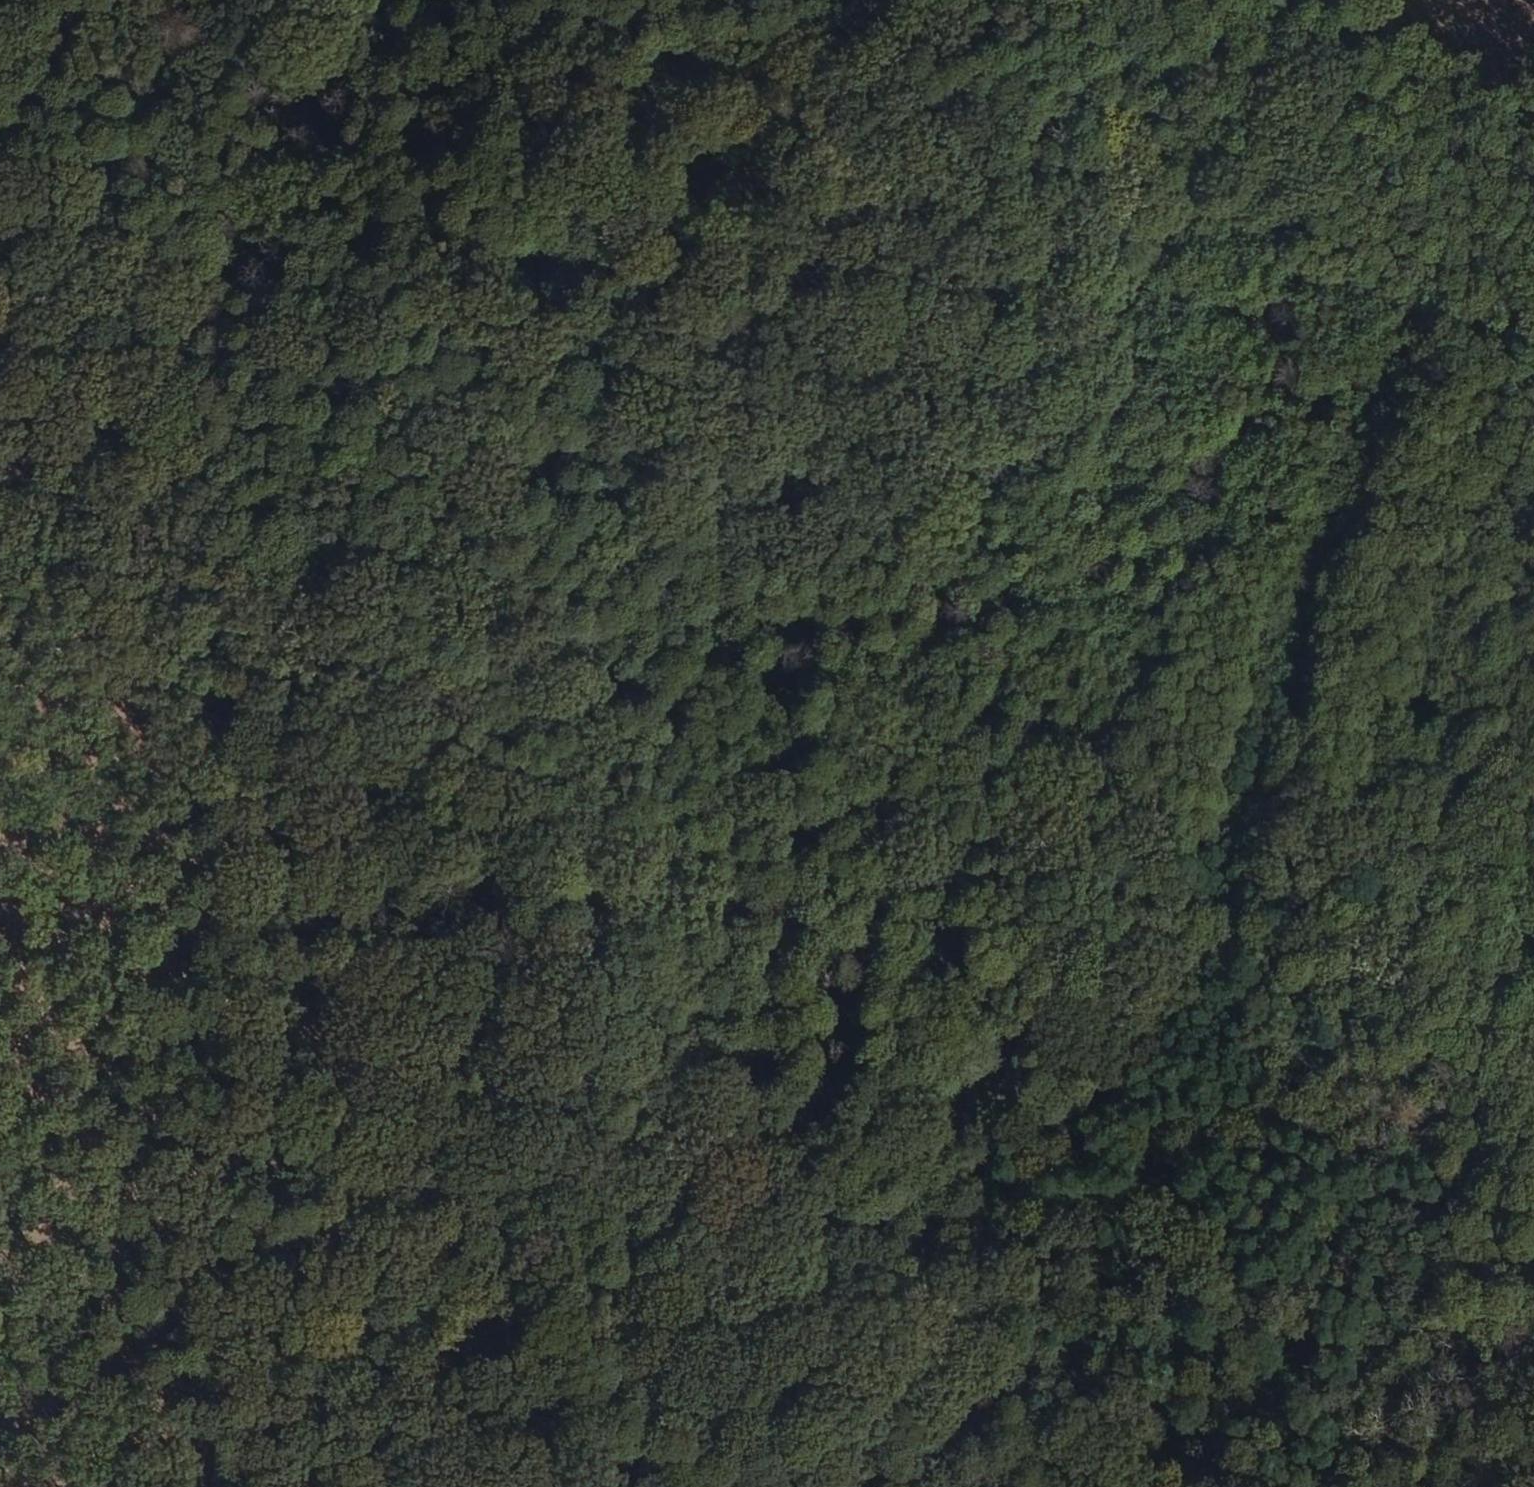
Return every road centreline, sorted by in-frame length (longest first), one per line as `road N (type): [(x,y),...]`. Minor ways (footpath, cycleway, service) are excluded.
road 1 (track): [(1217,0),(946,752),(950,1056),(1515,1486)]
road 2 (track): [(470,1486),(439,1443),(428,1229),(384,1144),(296,1083),(240,1017),(180,659),(146,574),(0,394)]
road 3 (track): [(0,621),(180,659)]
road 4 (track): [(1533,408),(1481,559)]

